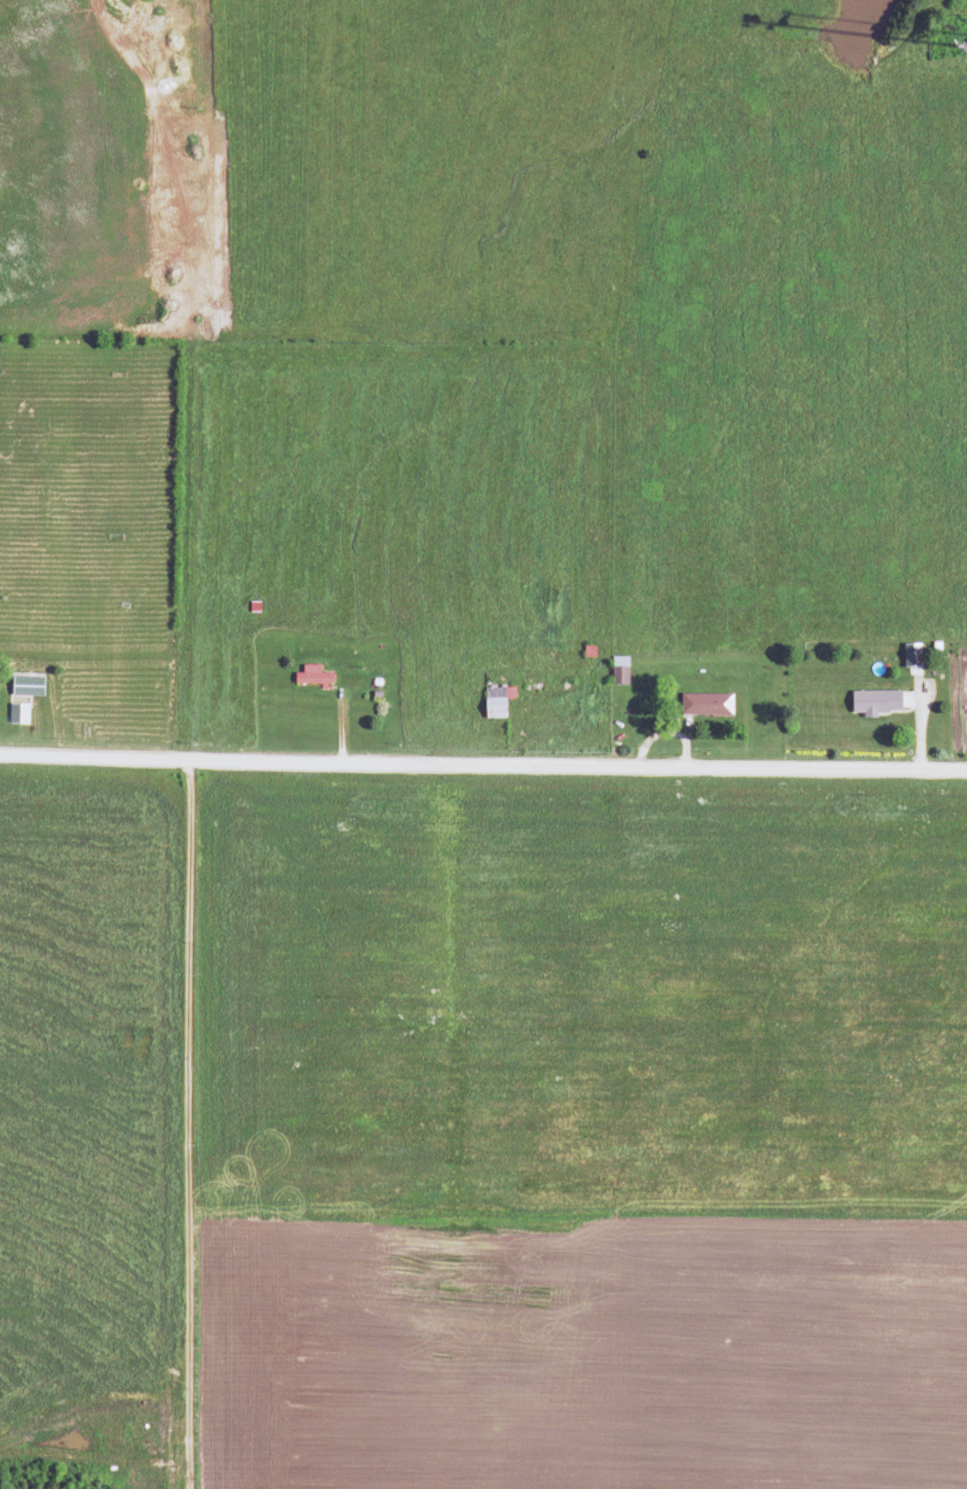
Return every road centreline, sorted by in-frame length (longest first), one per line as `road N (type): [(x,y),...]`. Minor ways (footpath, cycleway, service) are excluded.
road 1 (residential): [(966,768),(0,750)]

